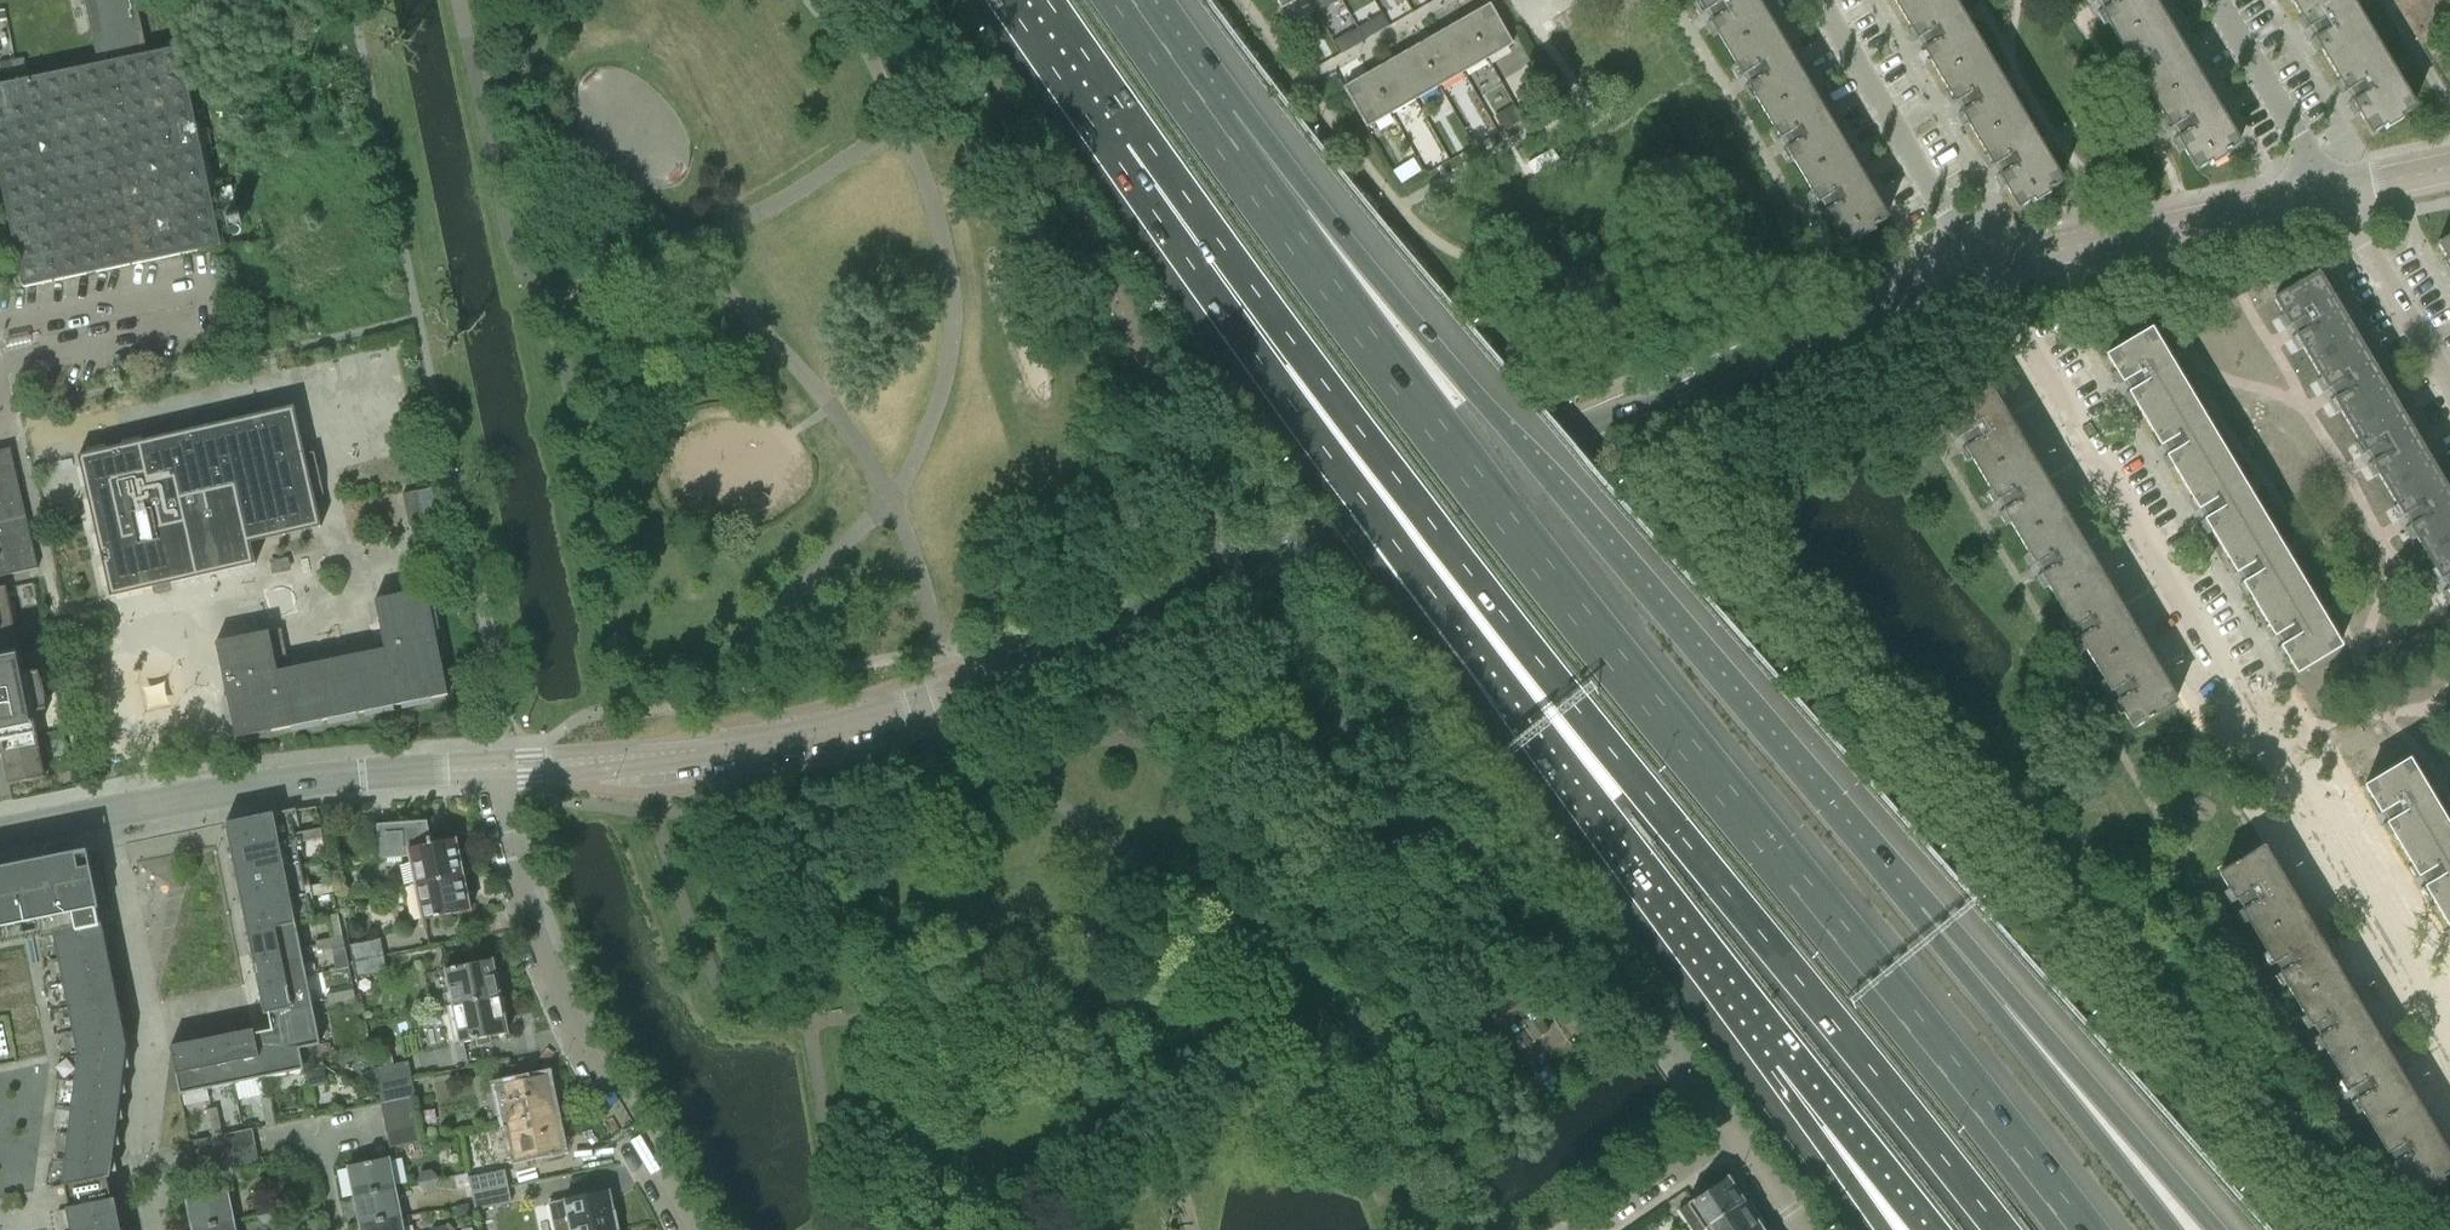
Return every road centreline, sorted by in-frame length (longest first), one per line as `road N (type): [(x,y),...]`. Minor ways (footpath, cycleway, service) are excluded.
road 1 (residential): [(489,768),(673,754),(918,701),(1970,258)]
road 2 (motorway): [(2076,1229),(1523,537),(1209,125)]
road 3 (motorway): [(1134,138),(1474,579),(1999,1229)]
road 4 (motorway): [(1134,138),(1299,414),(1788,1052)]
road 5 (motorway): [(1913,910),(1388,290),(1209,125)]
road 6 (residential): [(2449,1055),(1970,258)]
road 7 (residential): [(684,1229),(530,937),(489,768)]
road 8 (residential): [(0,834),(380,772),(489,768)]
road 9 (motorway): [(2216,1229),(1913,910)]
road 10 (motorway): [(2170,1229),(1913,910)]
road 11 (residential): [(1970,258),(2329,190)]
road 12 (residential): [(1970,258),(1818,0)]
road 13 (residential): [(2449,393),(2329,190)]
road 14 (motorway): [(1788,1052),(1932,1229)]
road 15 (residential): [(2329,190),(2214,0)]
road 16 (motorway): [(1788,1052),(1892,1229)]
road 17 (residential): [(1578,1229),(1741,1130)]
road 18 (residential): [(1741,1130),(1638,988)]
road 19 (motorway): [(1039,0),(1134,138)]
road 20 (motorway): [(1209,125),(1122,0)]
road 21 (residential): [(2329,190),(2449,166)]
road 22 (residential): [(1809,1229),(1741,1130)]

